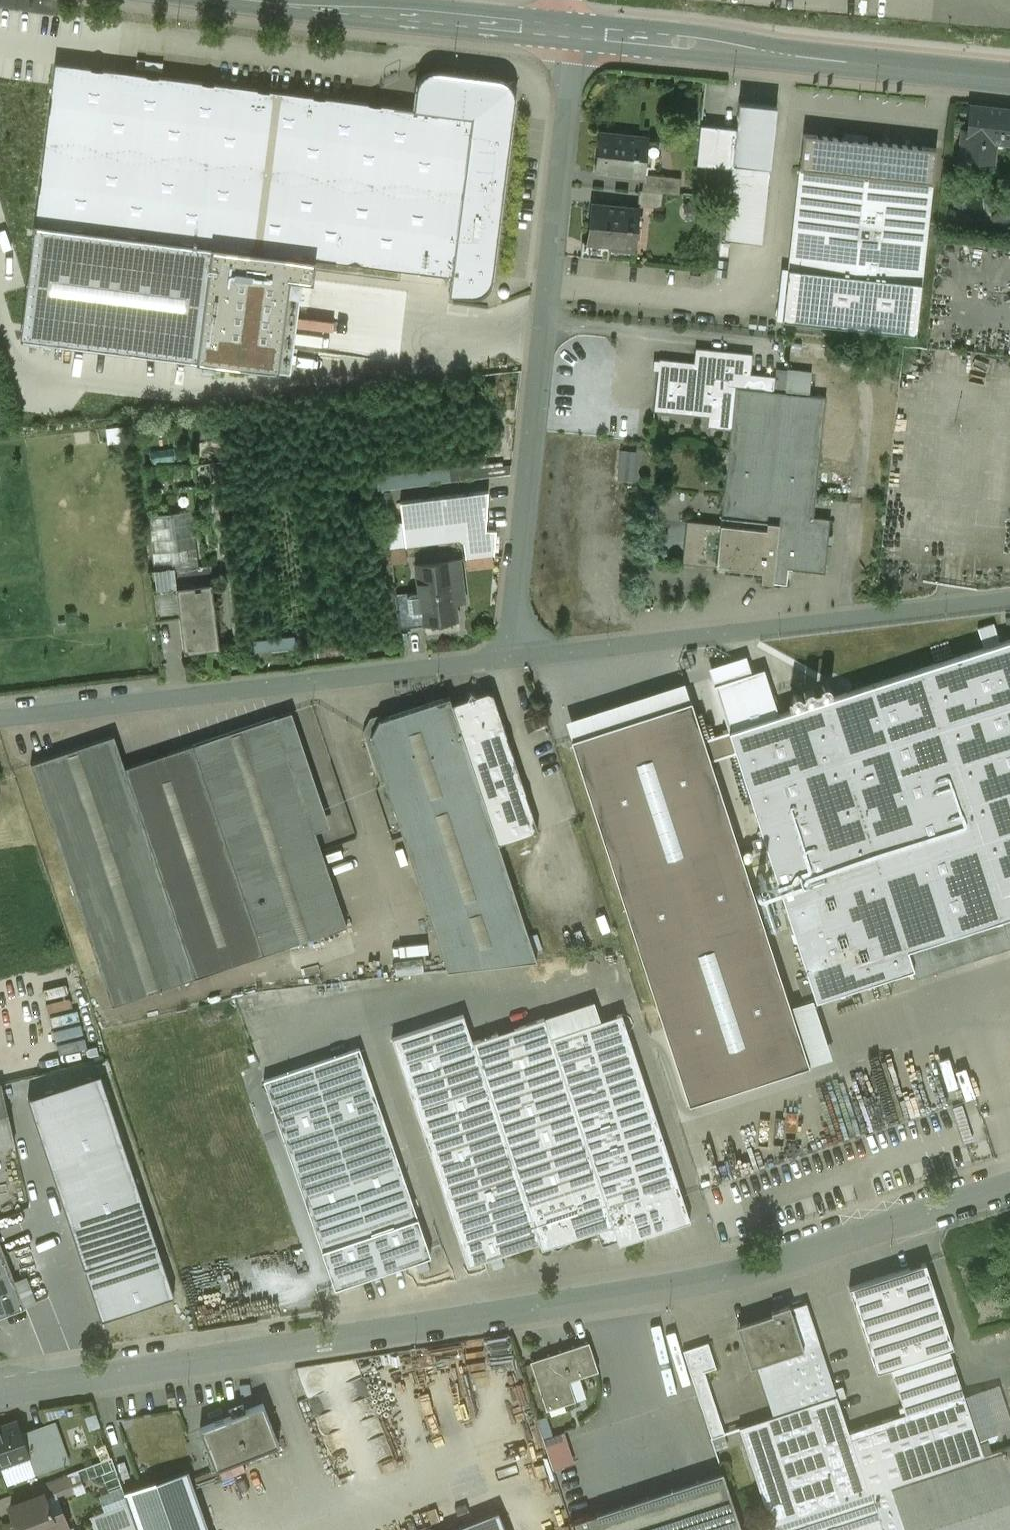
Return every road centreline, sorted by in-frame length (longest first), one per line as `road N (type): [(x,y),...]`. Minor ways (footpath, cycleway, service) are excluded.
road 1 (residential): [(1009,1186),(730,1276),(0,1392)]
road 2 (residential): [(511,657),(573,58),(563,31)]
road 3 (residential): [(0,718),(511,657)]
road 4 (residential): [(511,657),(1009,600)]
road 5 (tertiary): [(1009,78),(563,31)]
road 6 (tertiary): [(563,31),(253,0)]

